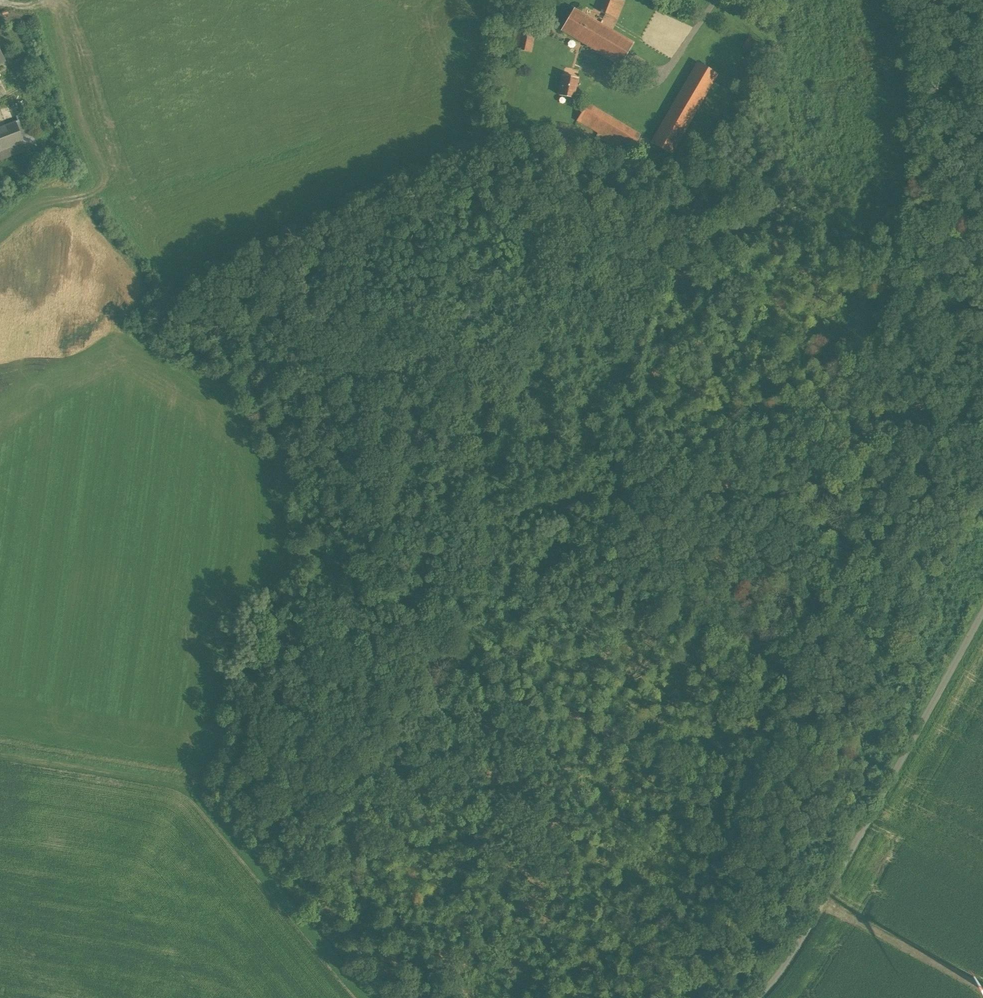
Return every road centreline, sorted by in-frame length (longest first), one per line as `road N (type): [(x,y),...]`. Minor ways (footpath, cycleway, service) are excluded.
road 1 (unclassified): [(762,997),(803,950),(982,608)]

